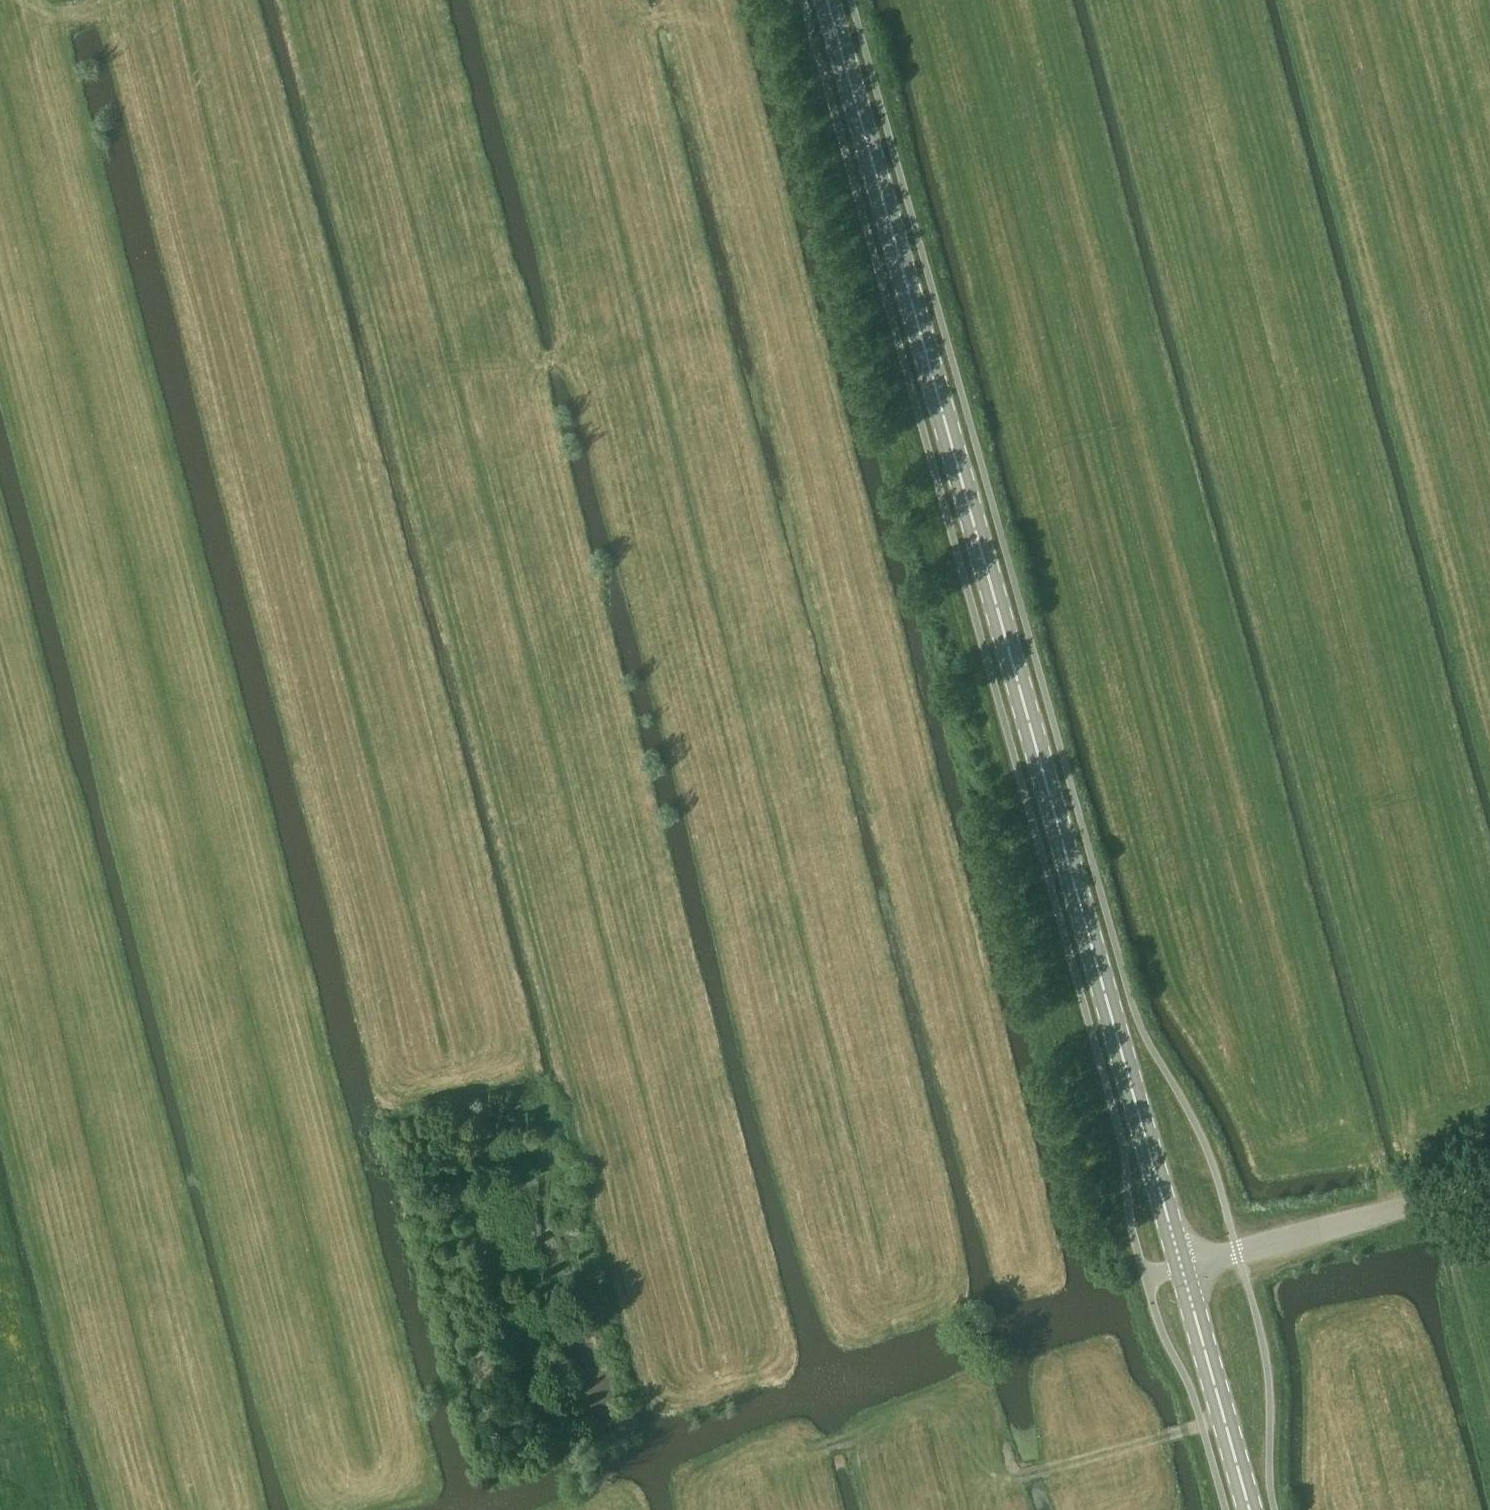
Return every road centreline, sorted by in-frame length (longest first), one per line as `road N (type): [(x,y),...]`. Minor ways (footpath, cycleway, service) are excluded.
road 1 (tertiary): [(1181,1267),(827,0)]
road 2 (unclassified): [(1181,1267),(1489,1182)]
road 3 (tertiary): [(1250,1509),(1181,1267)]

